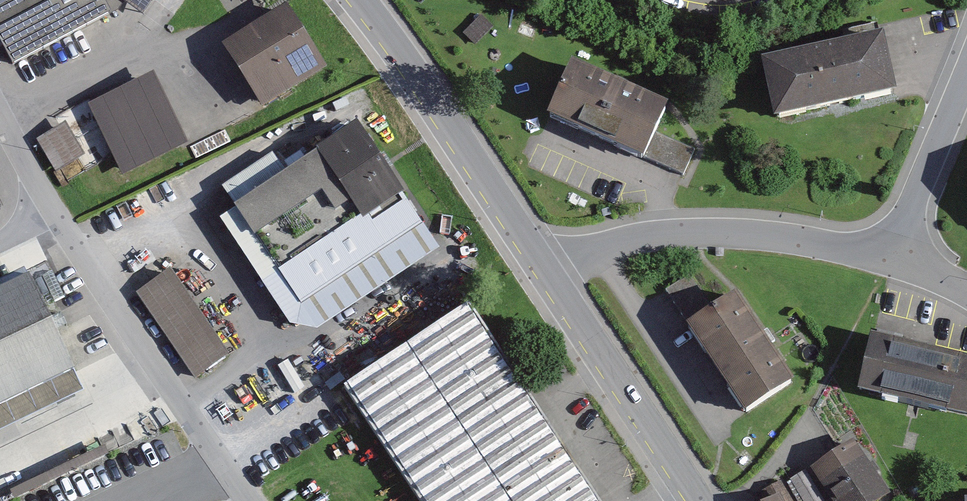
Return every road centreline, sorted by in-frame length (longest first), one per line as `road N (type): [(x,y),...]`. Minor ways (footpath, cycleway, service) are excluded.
road 1 (residential): [(250,500),(52,208),(0,111)]
road 2 (residential): [(547,274),(598,245),(678,233),(735,233),(890,256)]
road 3 (secondary): [(358,0),(547,274)]
road 4 (secondary): [(547,274),(698,500)]
road 5 (residential): [(890,256),(966,73)]

